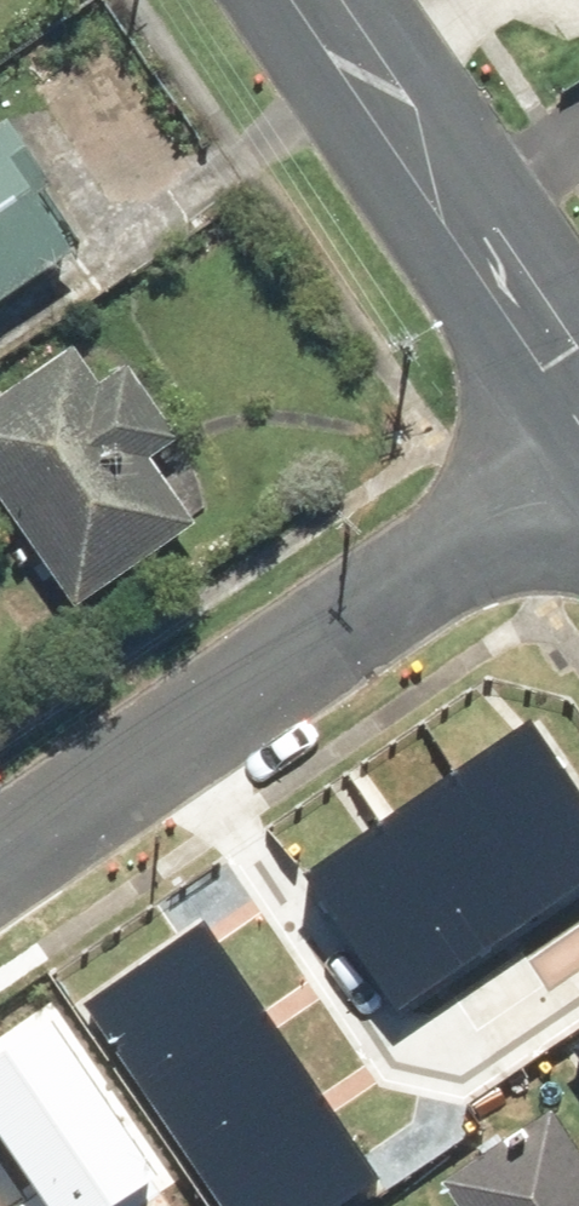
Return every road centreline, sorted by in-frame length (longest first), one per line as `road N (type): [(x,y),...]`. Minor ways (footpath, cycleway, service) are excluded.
road 1 (residential): [(0,872),(461,565),(578,496)]
road 2 (secondary): [(334,0),(578,363)]

